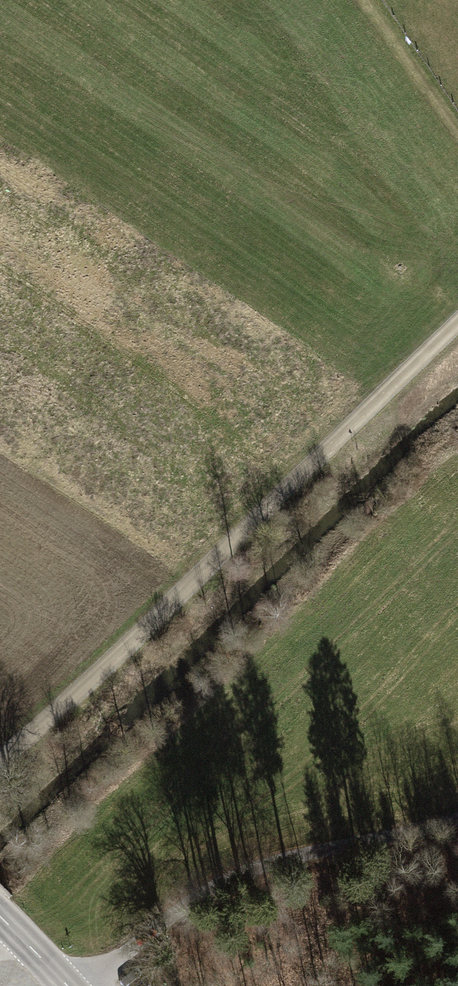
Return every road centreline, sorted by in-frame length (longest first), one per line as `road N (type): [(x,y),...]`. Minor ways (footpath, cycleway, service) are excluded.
road 1 (track): [(457,319),(0,756)]
road 2 (track): [(360,0),(457,140)]

